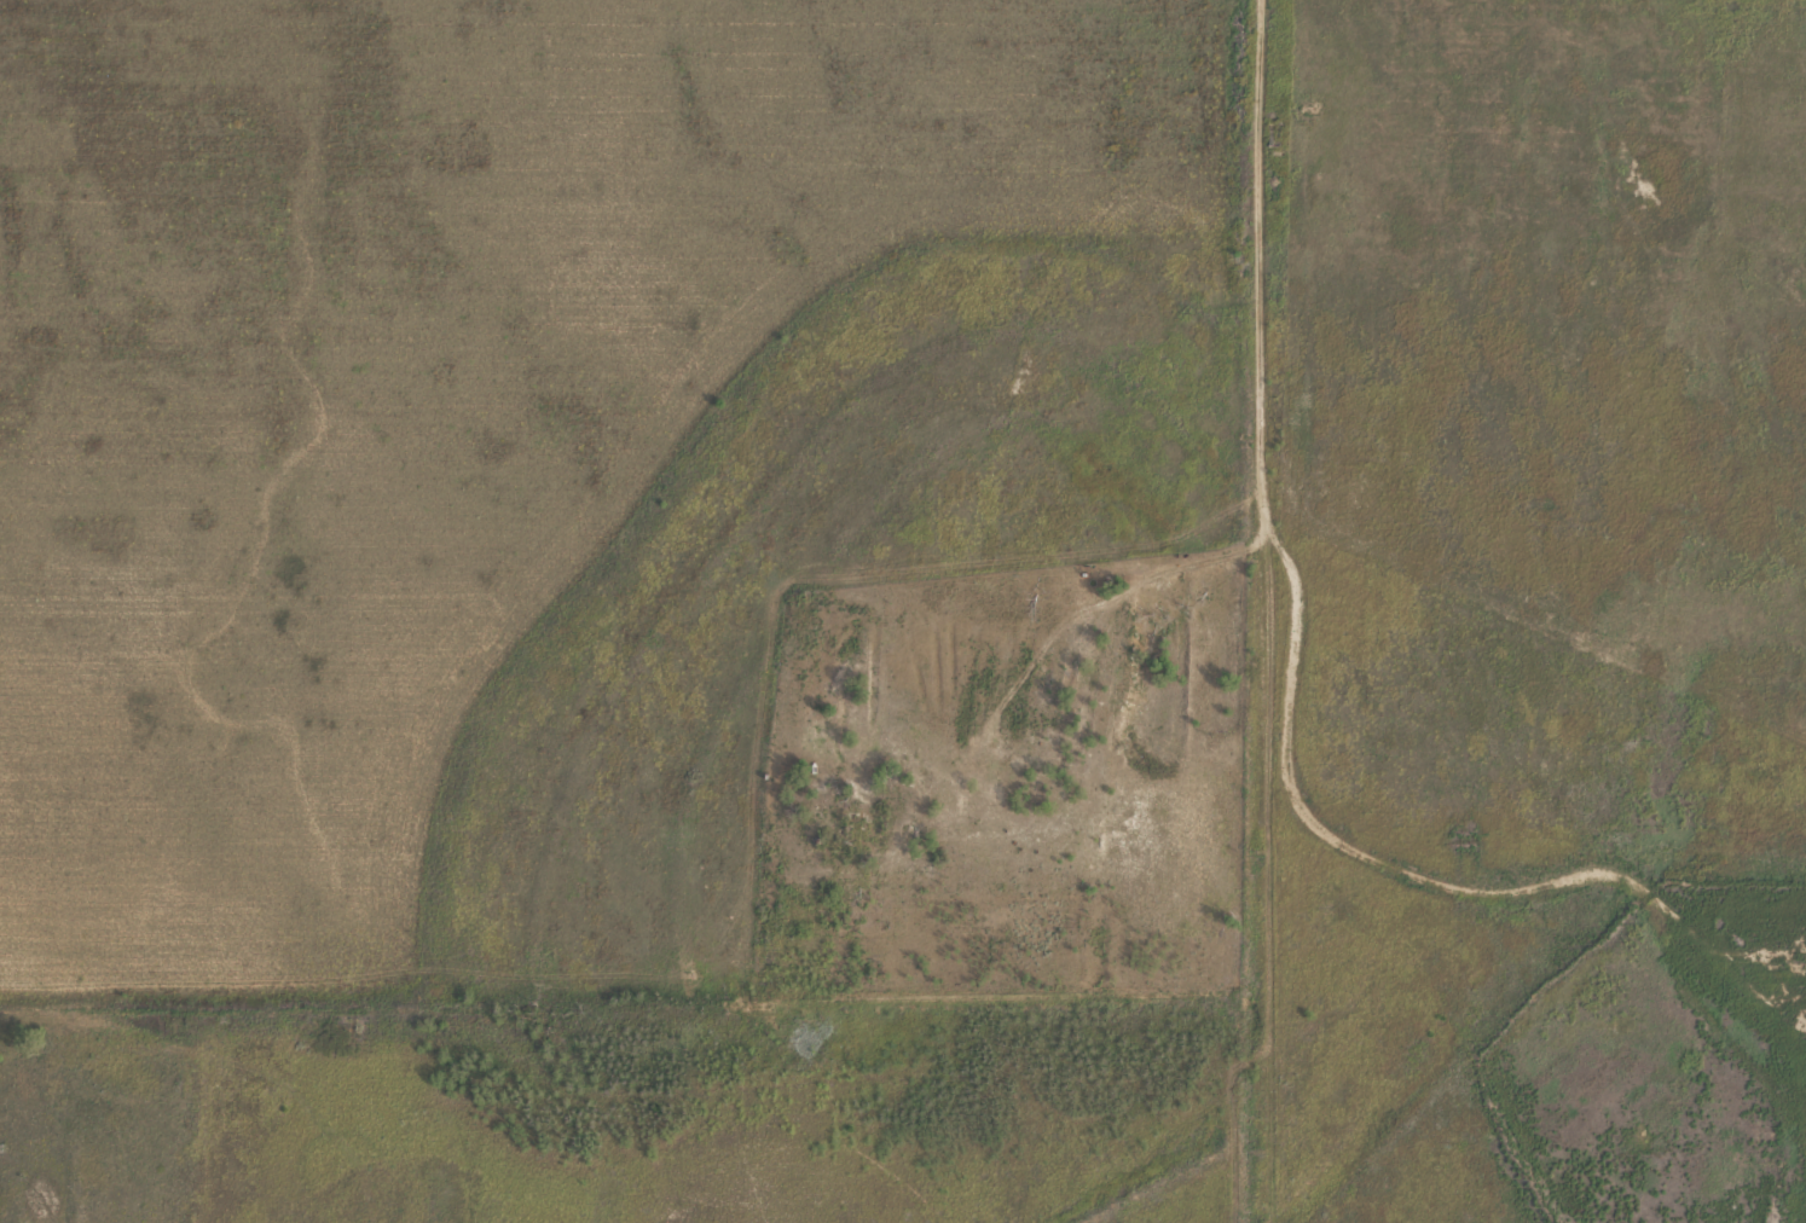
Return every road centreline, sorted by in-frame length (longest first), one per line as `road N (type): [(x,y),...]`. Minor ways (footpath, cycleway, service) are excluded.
road 1 (residential): [(1257,1222),(1255,0)]

